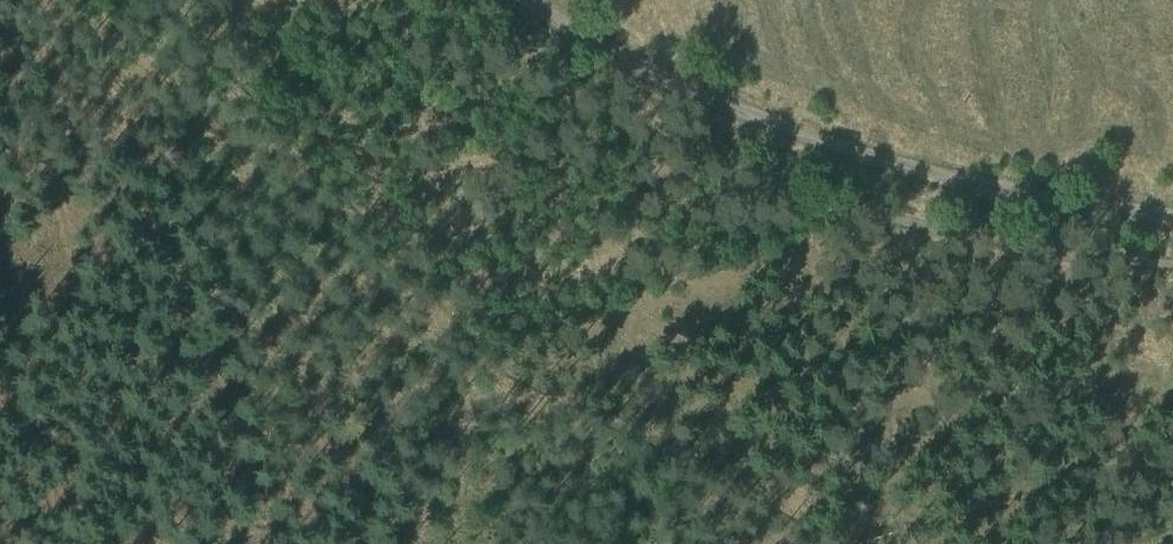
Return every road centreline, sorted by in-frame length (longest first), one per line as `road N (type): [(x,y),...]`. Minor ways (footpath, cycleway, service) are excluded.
road 1 (track): [(532,0),(595,40),(777,125),(1041,205),(1172,221)]

